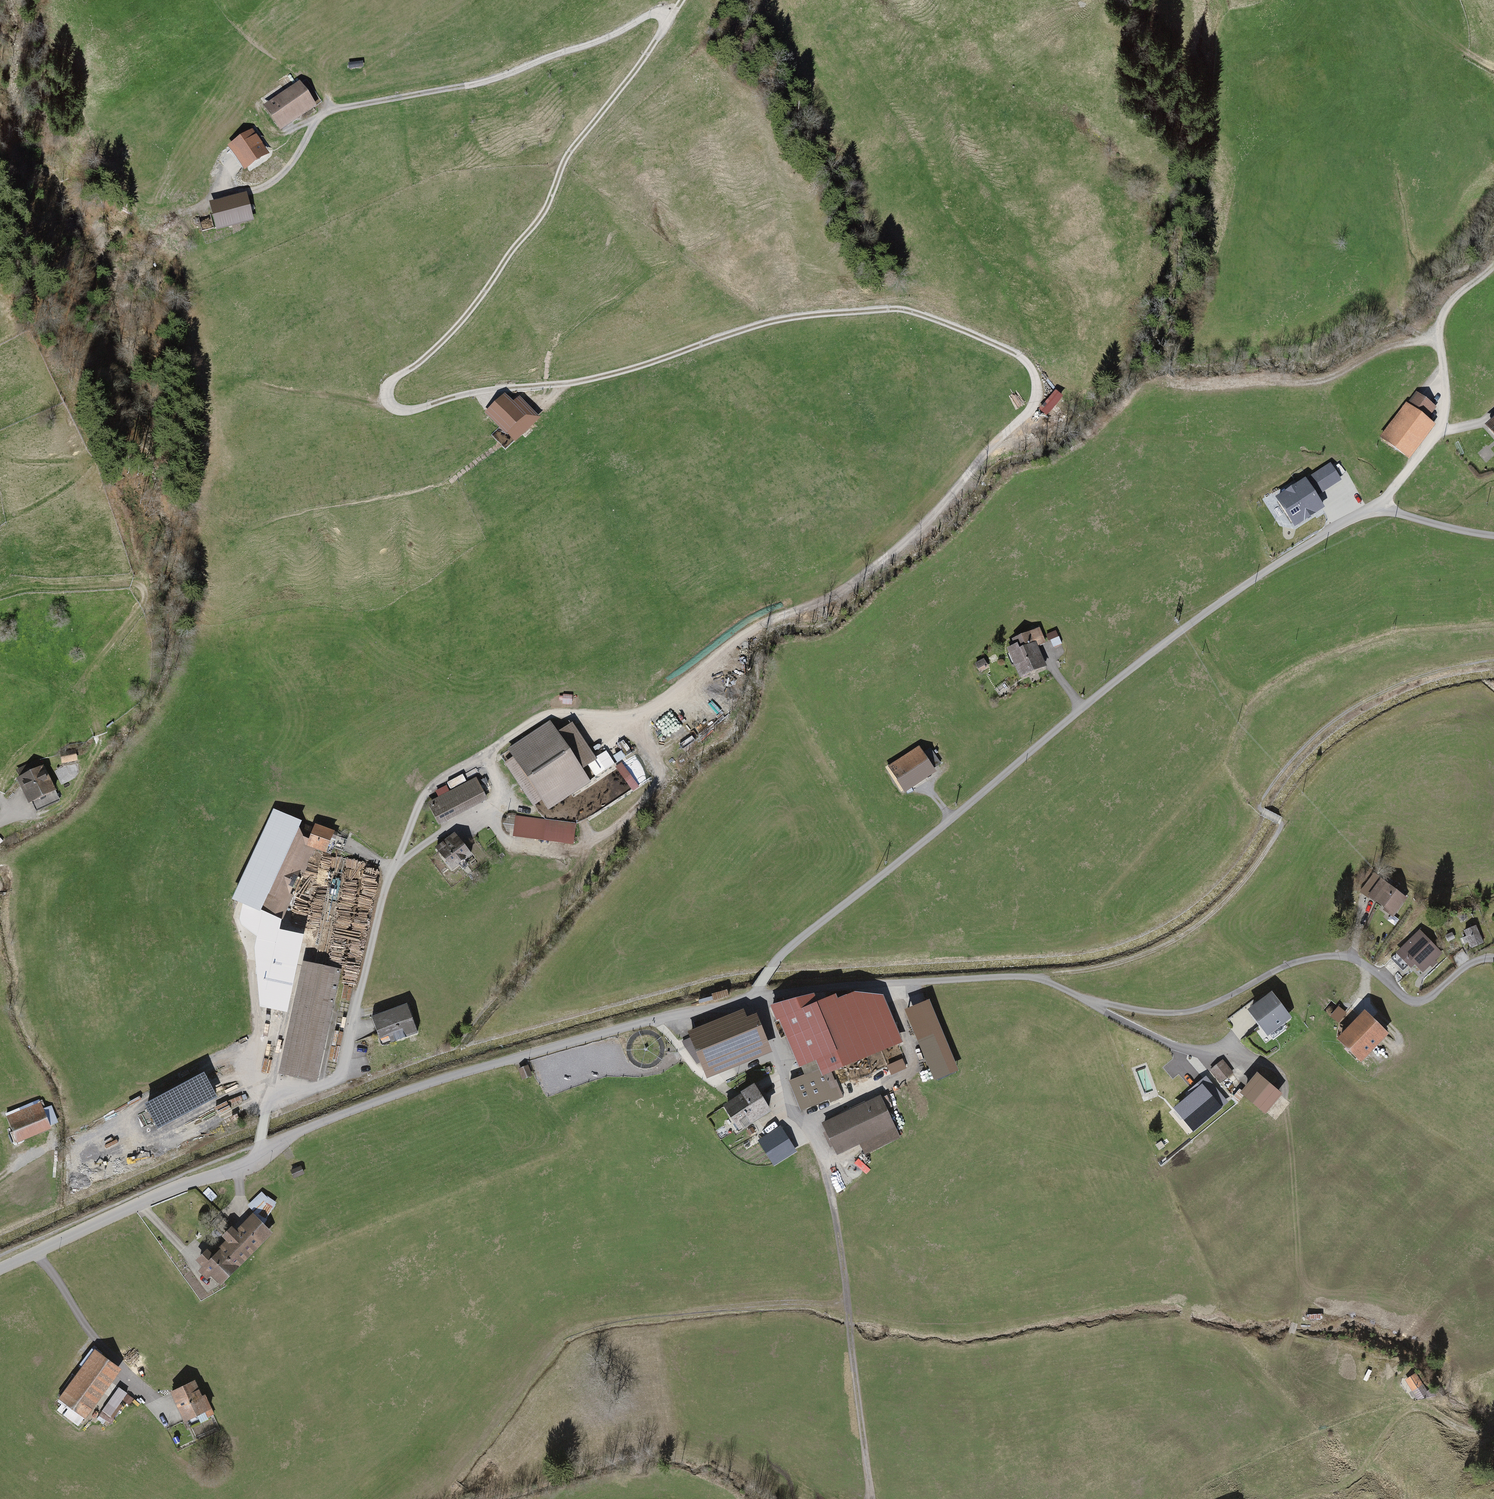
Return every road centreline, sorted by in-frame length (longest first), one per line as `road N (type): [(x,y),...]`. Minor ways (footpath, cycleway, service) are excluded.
road 1 (track): [(683,0),(564,159),(530,230),(445,338),(391,383),(387,407),(411,413),(497,390),(606,377),(762,325),(892,310),(1015,355),(1033,376),(1033,406),(853,589),(763,624),(649,710),(545,718),(443,775),(416,811),(389,879)]
road 2 (residential): [(1493,537),(1388,512),(1327,534),(1276,566),(1123,676),(792,946),(752,996)]
road 3 (track): [(668,24),(657,16),(495,81),(325,114),(273,182),(176,210)]
road 4 (track): [(872,1498),(826,1168),(784,1090),(752,996)]
road 5 (residential): [(752,996),(378,1099),(259,1153)]
road 6 (track): [(1085,1002),(1173,1012),(1221,1002),(1301,959),(1353,958),(1412,1001),(1432,1000),(1471,963),(1493,962)]
road 7 (track): [(1263,813),(1282,828),(1247,890),(1189,946),(1039,979)]
road 8 (residential): [(752,996),(847,983),(1039,979)]
road 9 (residential): [(259,1153),(0,1269)]
road 10 (track): [(1493,277),(1445,312),(1443,428),(1388,512)]

